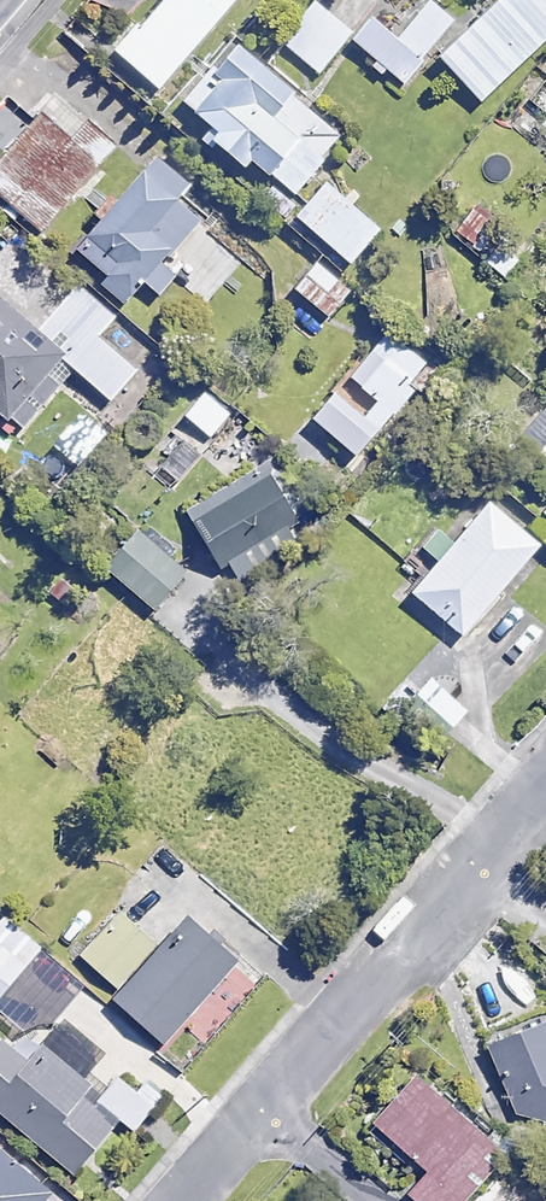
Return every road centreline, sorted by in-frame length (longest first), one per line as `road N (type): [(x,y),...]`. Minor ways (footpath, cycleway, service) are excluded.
road 1 (residential): [(136,1200),(545,705)]

